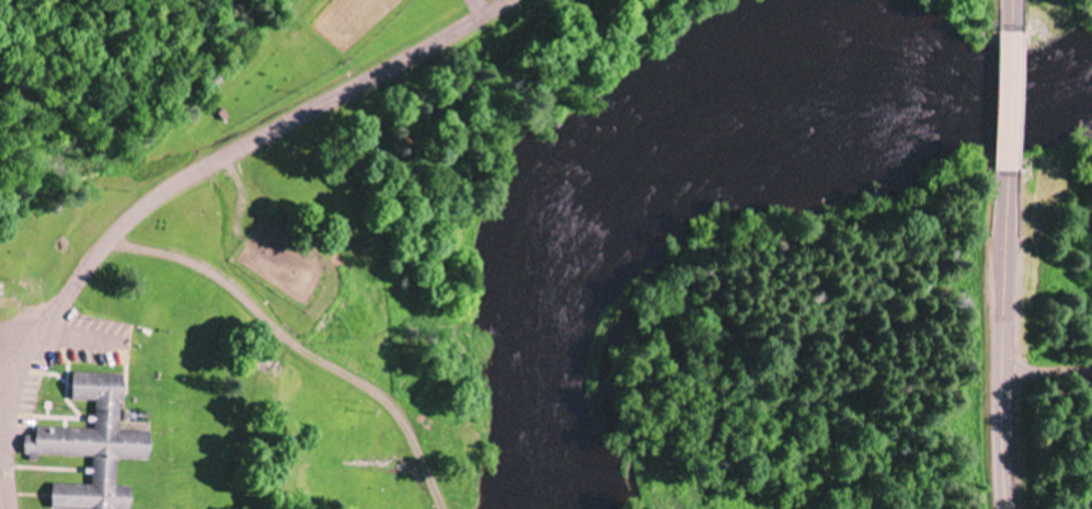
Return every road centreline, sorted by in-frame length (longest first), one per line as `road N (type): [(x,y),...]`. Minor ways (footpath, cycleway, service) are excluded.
road 1 (residential): [(0,347),(153,198),(487,0)]
road 2 (tertiary): [(1004,208),(1010,508)]
road 3 (tertiary): [(1010,0),(1004,208)]

